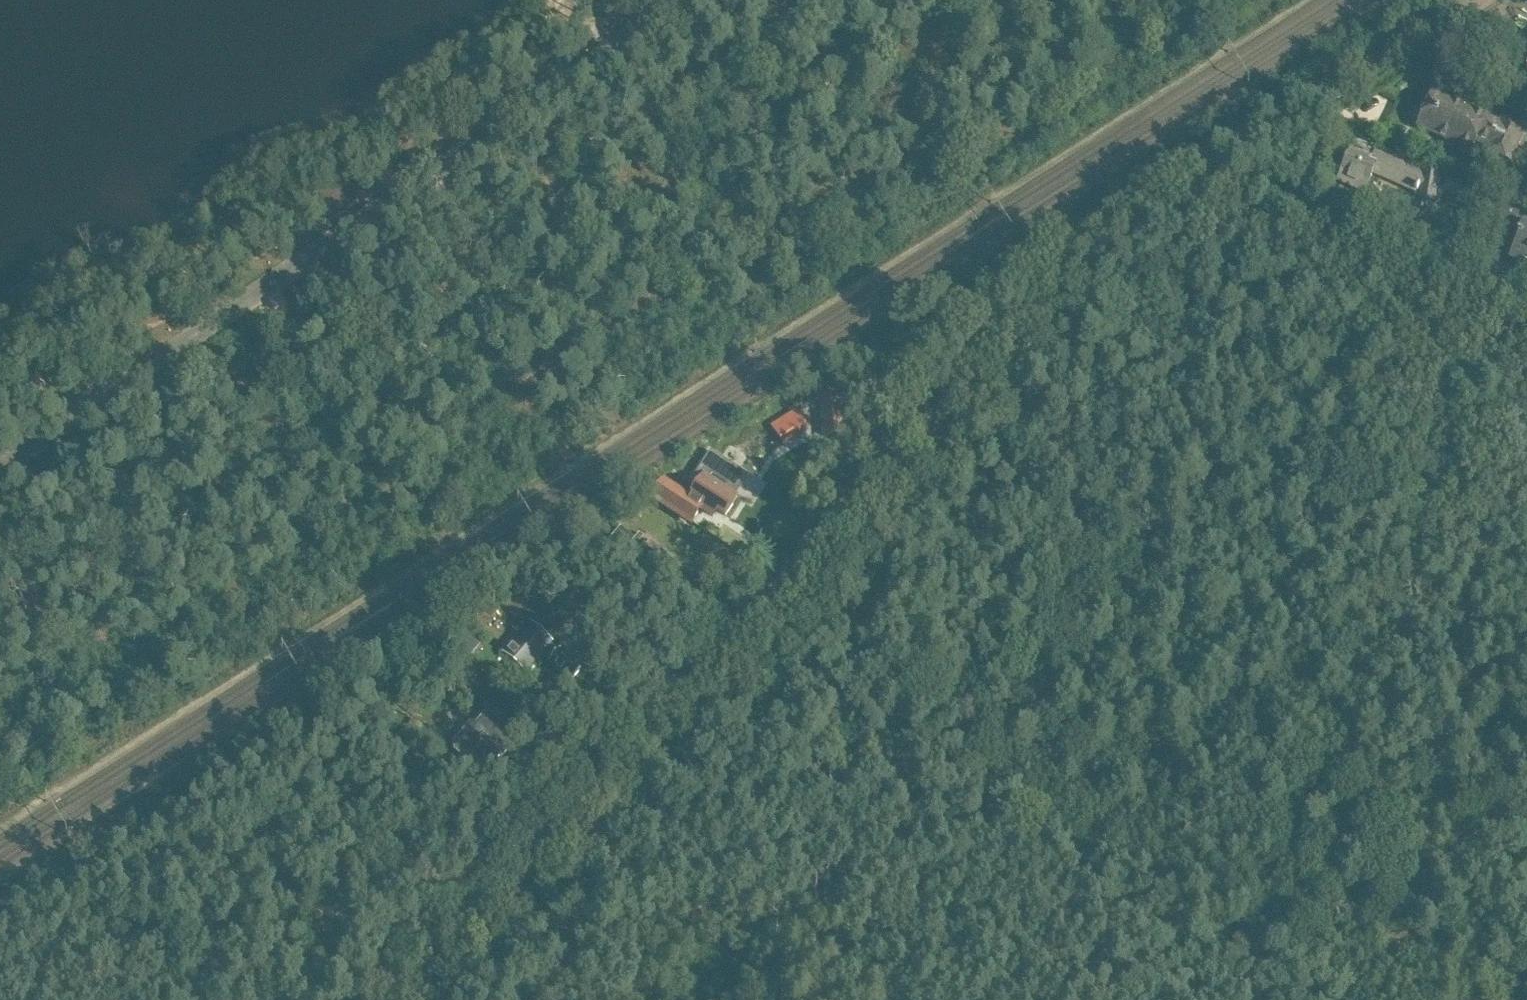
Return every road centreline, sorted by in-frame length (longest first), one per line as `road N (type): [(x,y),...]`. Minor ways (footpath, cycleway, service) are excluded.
road 1 (unclassified): [(1297,105),(1154,186),(1096,231),(399,999)]
road 2 (unclassified): [(0,469),(682,0)]
road 3 (residential): [(1297,105),(1469,0)]

